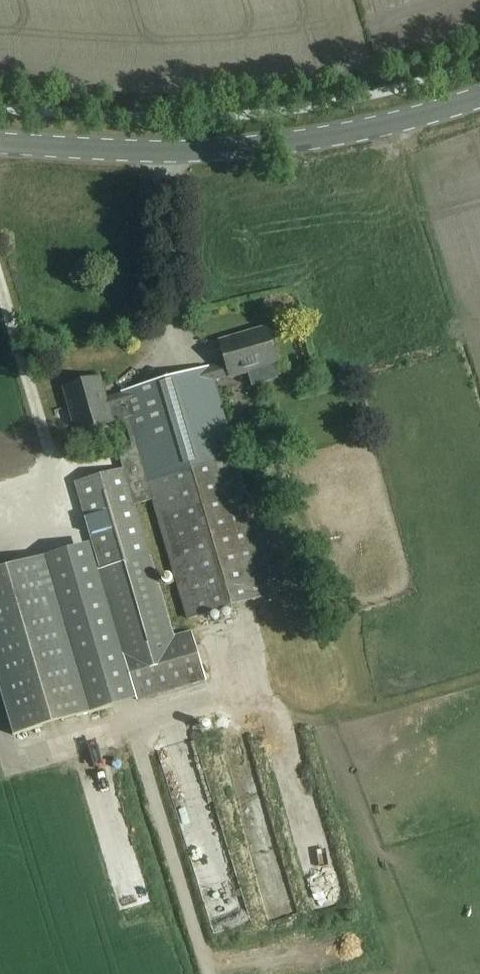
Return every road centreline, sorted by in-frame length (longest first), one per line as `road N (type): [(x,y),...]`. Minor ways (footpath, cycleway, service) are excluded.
road 1 (track): [(209,973),(0,280)]
road 2 (primary): [(0,144),(174,154),(281,146),(479,96)]

